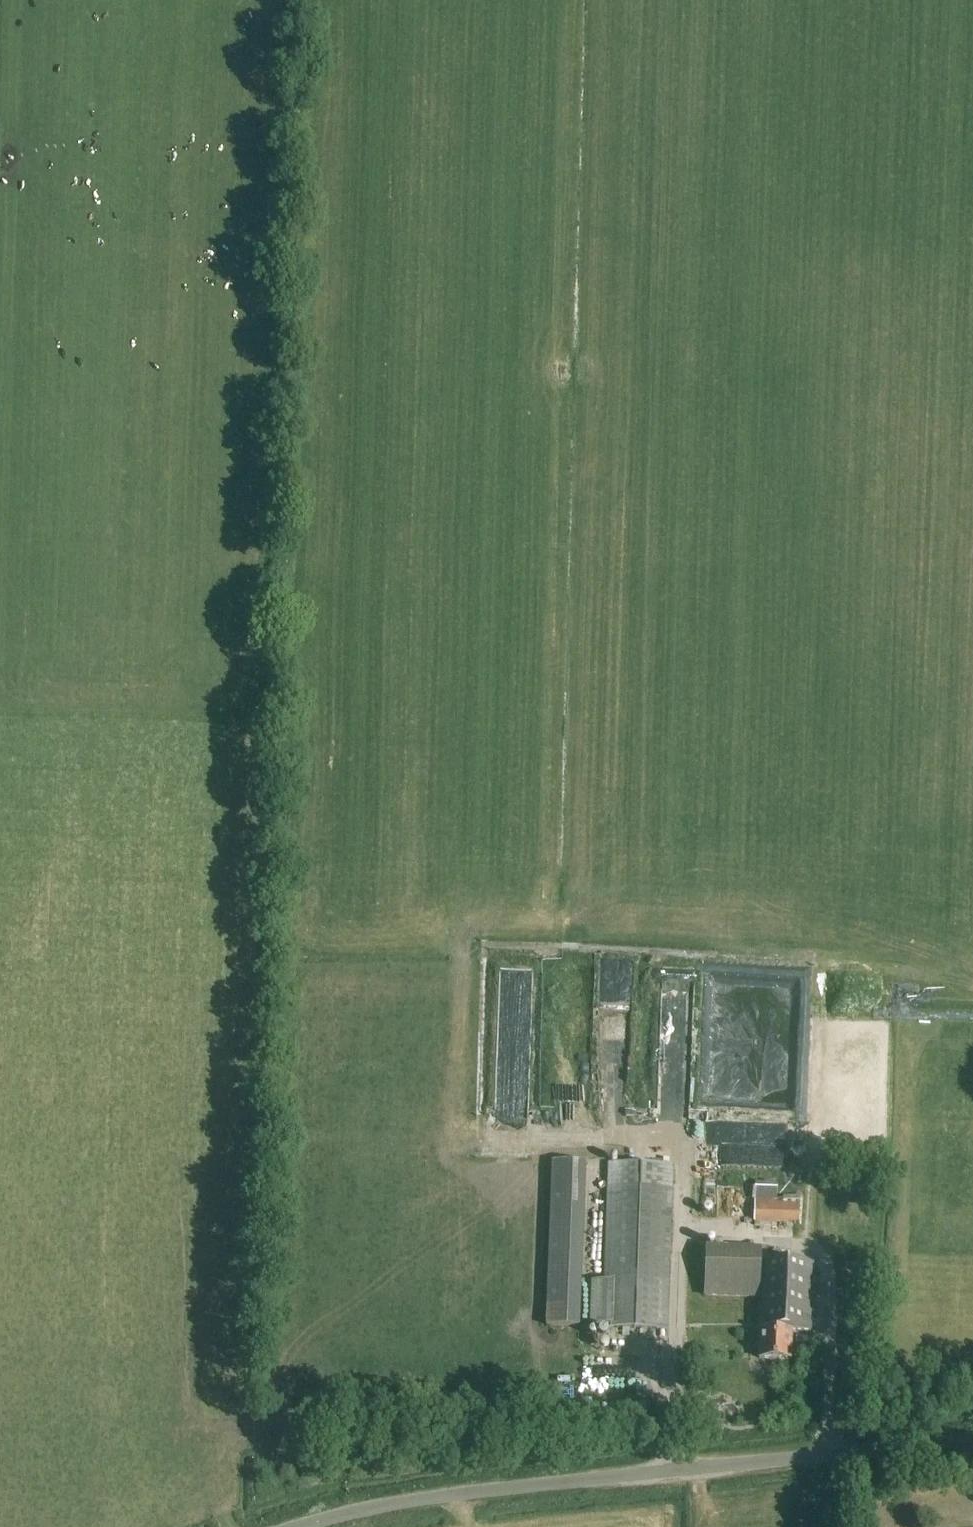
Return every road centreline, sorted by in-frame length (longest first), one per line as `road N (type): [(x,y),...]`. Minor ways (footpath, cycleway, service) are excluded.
road 1 (unclassified): [(301,1526),(376,1511),(972,1445)]

